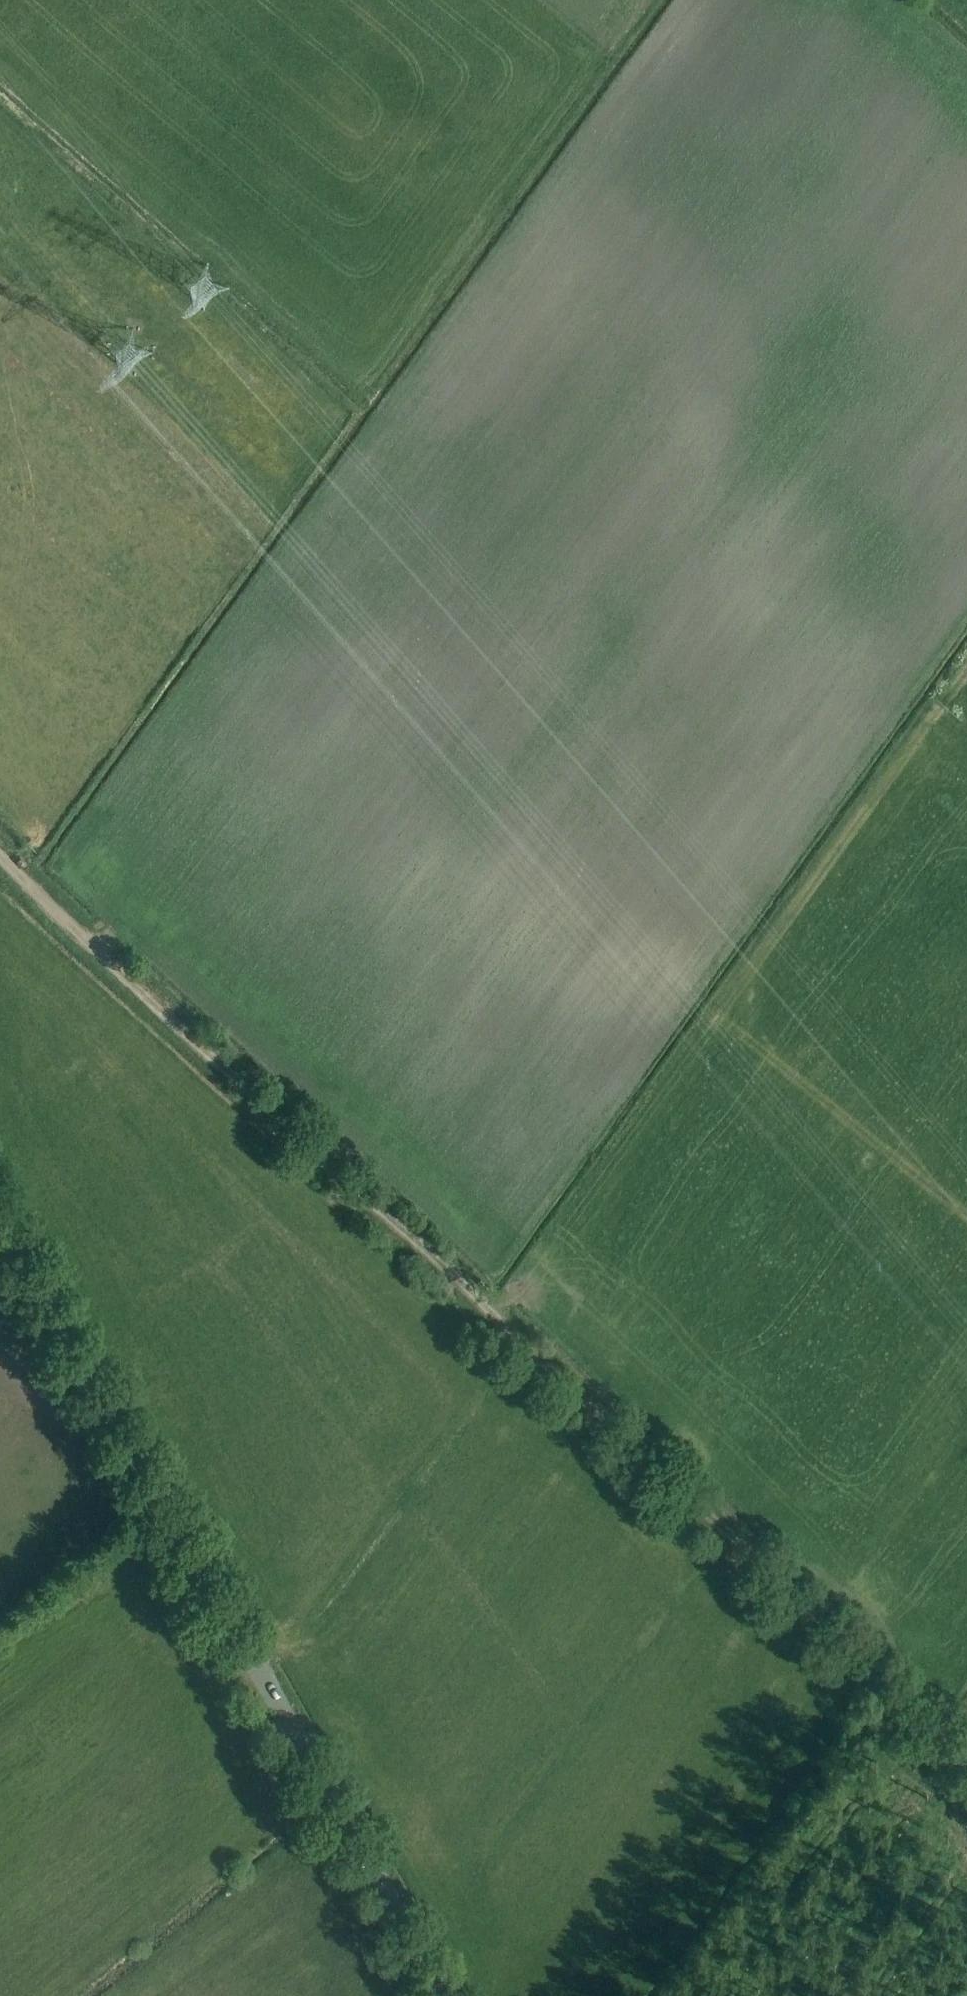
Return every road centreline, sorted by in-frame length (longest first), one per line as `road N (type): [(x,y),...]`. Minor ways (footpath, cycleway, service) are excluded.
road 1 (unclassified): [(0,1218),(444,1995)]
road 2 (track): [(716,1020),(966,1218)]

